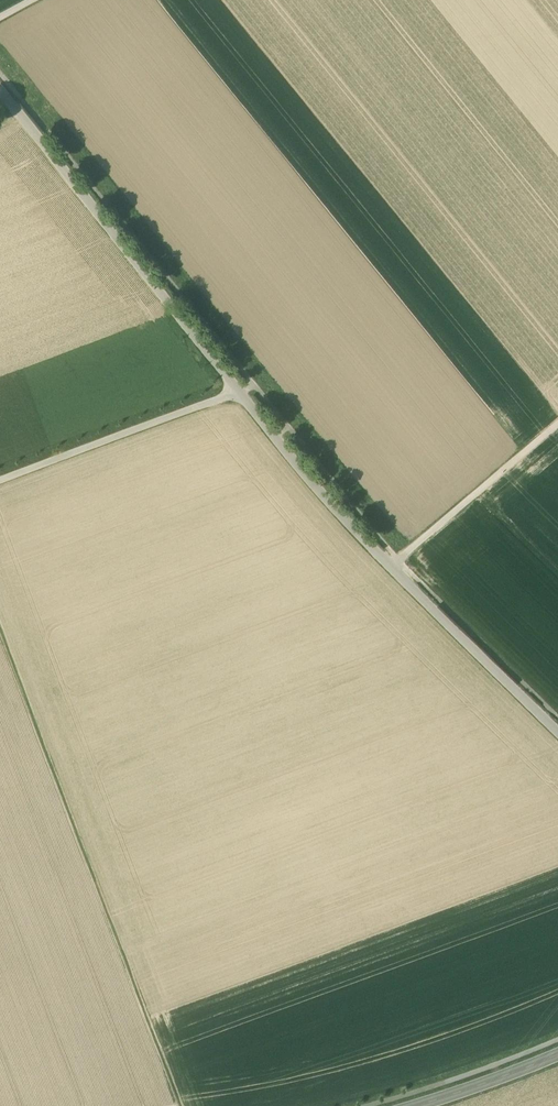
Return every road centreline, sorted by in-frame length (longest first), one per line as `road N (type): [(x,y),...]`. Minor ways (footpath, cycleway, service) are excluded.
road 1 (unclassified): [(238,392),(338,516),(557,734)]
road 2 (unclassified): [(0,88),(238,392)]
road 3 (unclassified): [(0,481),(238,392)]
road 4 (track): [(397,560),(557,422)]
road 5 (tertiary): [(416,1105),(557,1054)]

